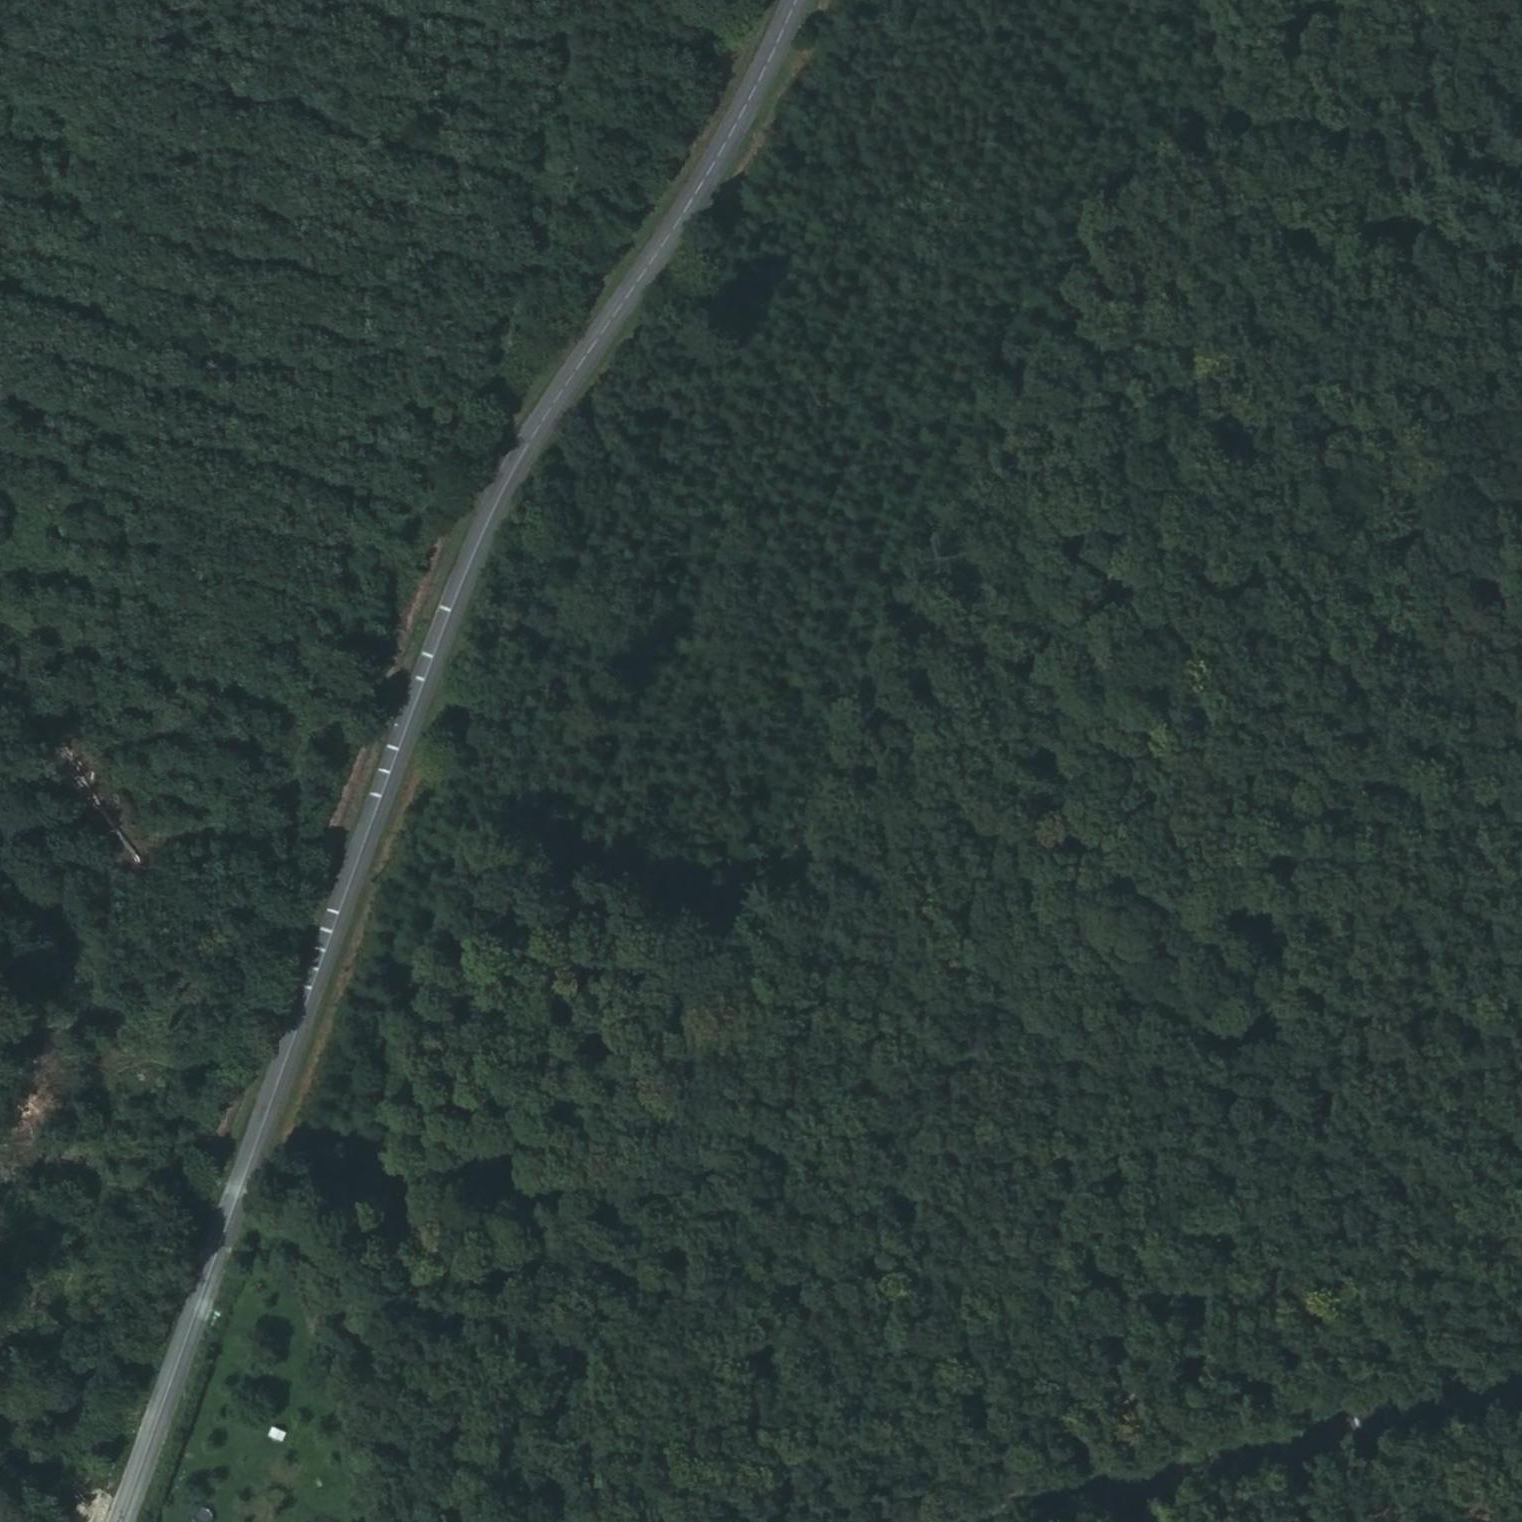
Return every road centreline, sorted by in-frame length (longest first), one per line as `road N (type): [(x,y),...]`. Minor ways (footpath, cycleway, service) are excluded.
road 1 (tertiary): [(794,0),(719,156),(506,482),(460,585),(120,1521)]
road 2 (tertiary): [(1521,1395),(1018,1521)]

